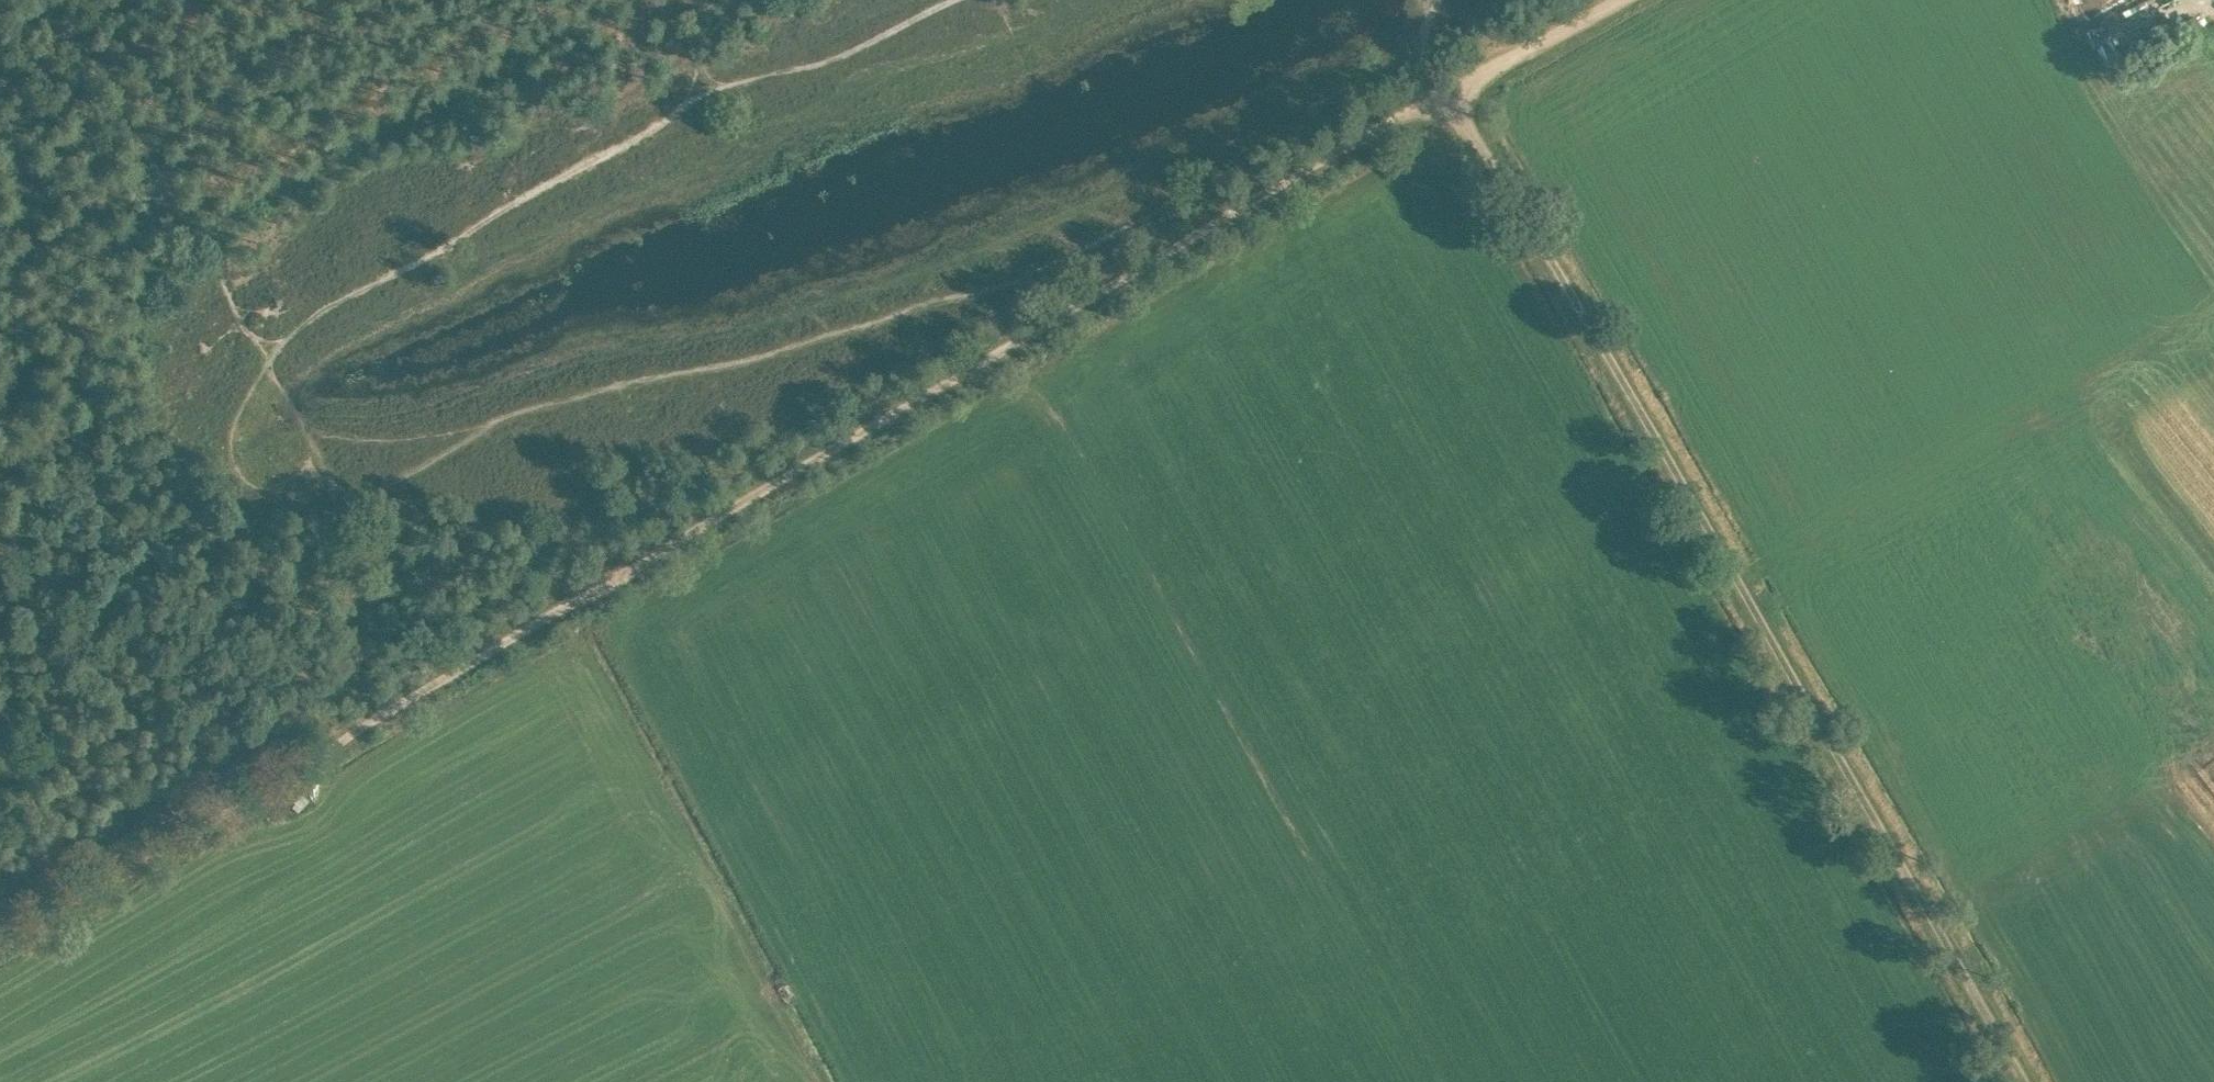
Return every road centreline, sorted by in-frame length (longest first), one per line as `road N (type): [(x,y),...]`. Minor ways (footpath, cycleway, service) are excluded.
road 1 (track): [(443,682),(1622,0)]
road 2 (track): [(2017,1081),(1463,94)]
road 3 (track): [(0,958),(443,682)]
road 4 (track): [(0,73),(96,0)]

